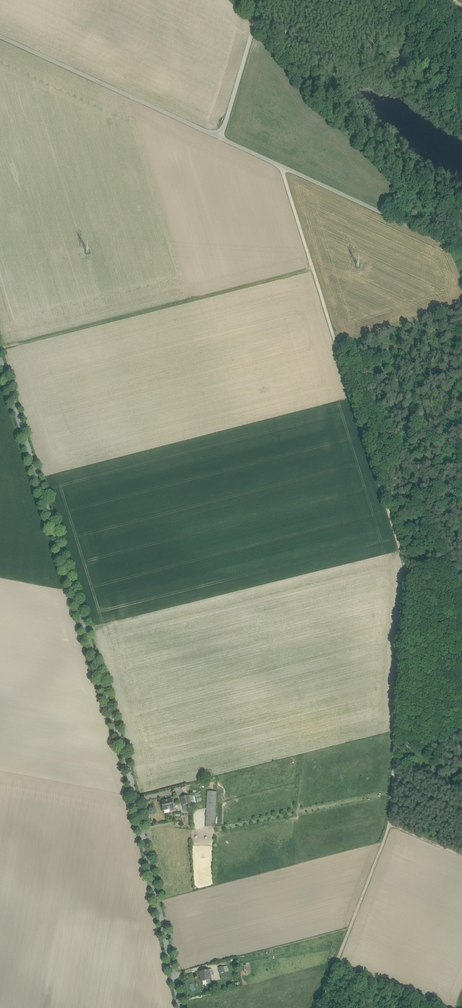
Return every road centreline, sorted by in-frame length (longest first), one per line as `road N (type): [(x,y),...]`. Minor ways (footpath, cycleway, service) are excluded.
road 1 (residential): [(0,358),(125,755),(181,1007)]
road 2 (unclassified): [(461,250),(0,37)]
road 3 (track): [(407,575),(389,826),(319,1007)]
road 4 (track): [(284,168),(407,575)]
road 5 (track): [(338,350),(461,309)]
road 6 (track): [(461,99),(452,83),(452,44),(406,0)]

